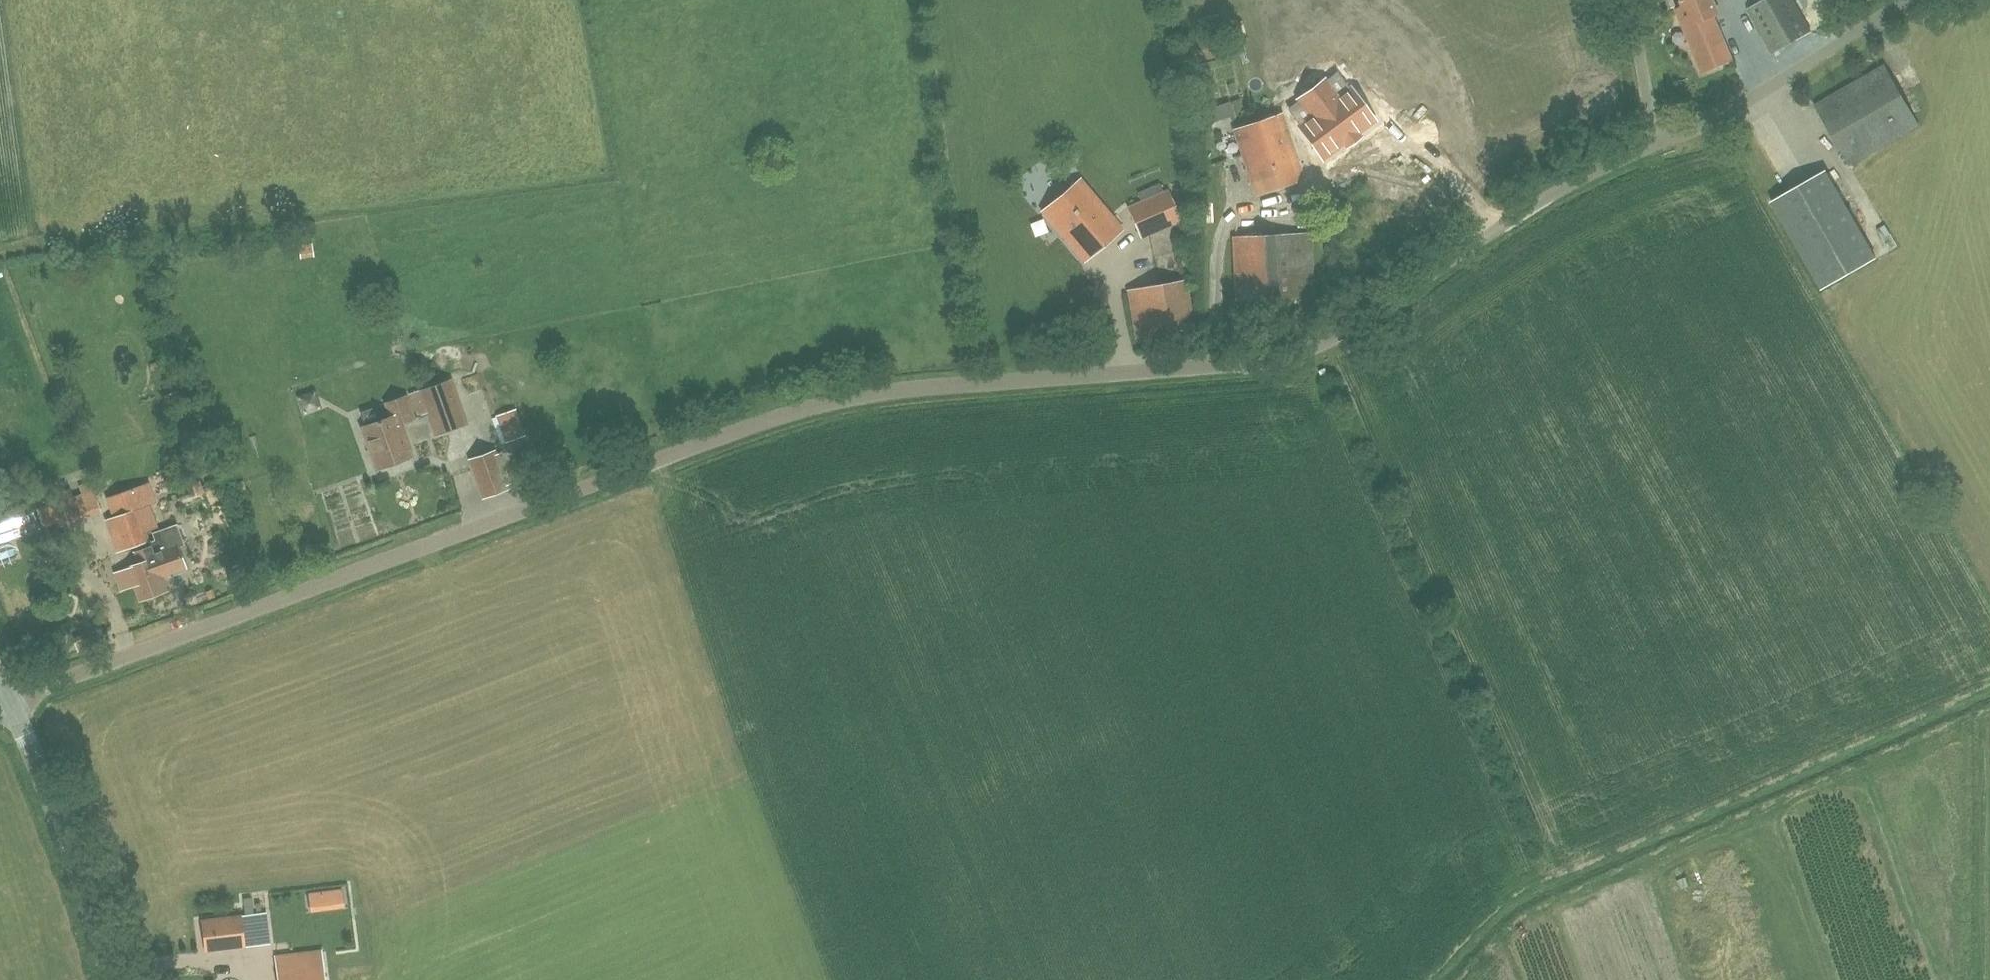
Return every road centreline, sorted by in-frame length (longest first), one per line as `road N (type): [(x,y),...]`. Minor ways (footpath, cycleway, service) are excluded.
road 1 (unclassified): [(5,697),(799,412),(900,391),(1225,371),(1304,356),(1548,198),(1655,143)]
road 2 (tertiary): [(108,979),(97,927),(5,697)]
road 3 (unclassified): [(1655,143),(1709,122),(1909,0)]
road 4 (unclassified): [(1655,143),(1629,0)]

